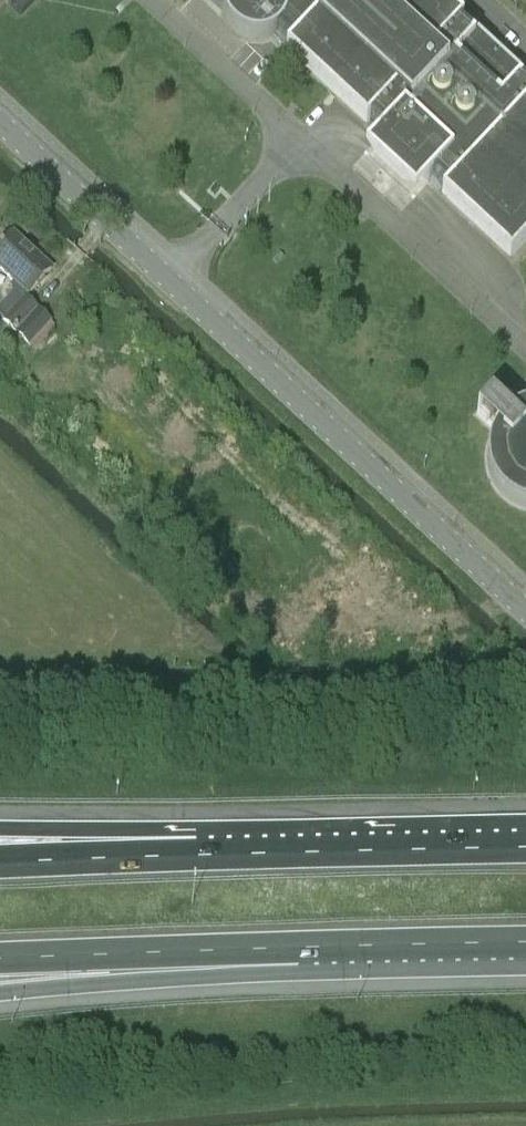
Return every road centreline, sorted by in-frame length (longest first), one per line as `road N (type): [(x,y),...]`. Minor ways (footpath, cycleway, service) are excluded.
road 1 (tertiary): [(525,611),(0,118)]
road 2 (motorway): [(525,847),(198,855)]
road 3 (motorway): [(0,990),(298,948)]
road 4 (motorway): [(0,958),(298,948)]
road 5 (motorway): [(298,948),(525,942)]
road 6 (motorway): [(198,855),(0,836)]
road 7 (motorway): [(198,855),(0,863)]

